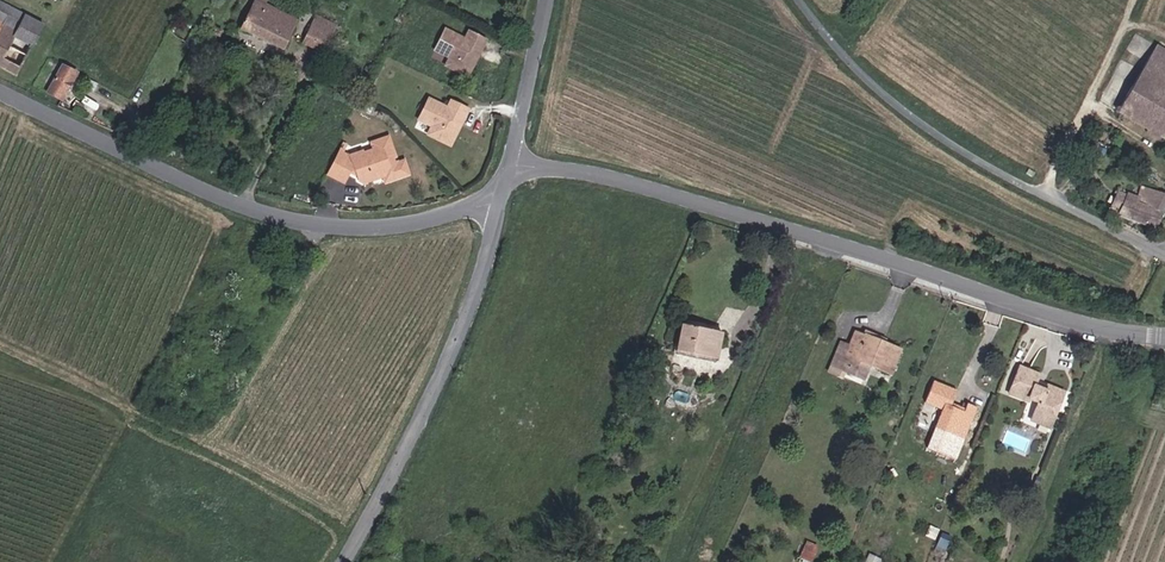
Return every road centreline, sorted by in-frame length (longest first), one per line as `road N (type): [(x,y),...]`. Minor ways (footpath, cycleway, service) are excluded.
road 1 (tertiary): [(511,163),(590,173),(1074,321),(1164,336)]
road 2 (tertiary): [(0,92),(198,188),(289,219),(374,227),(499,208)]
road 3 (unclassified): [(803,0),(899,106),(958,150),(1164,256)]
road 4 (residential): [(499,208),(401,468),(345,561)]
road 5 (residential): [(550,0),(511,163)]

